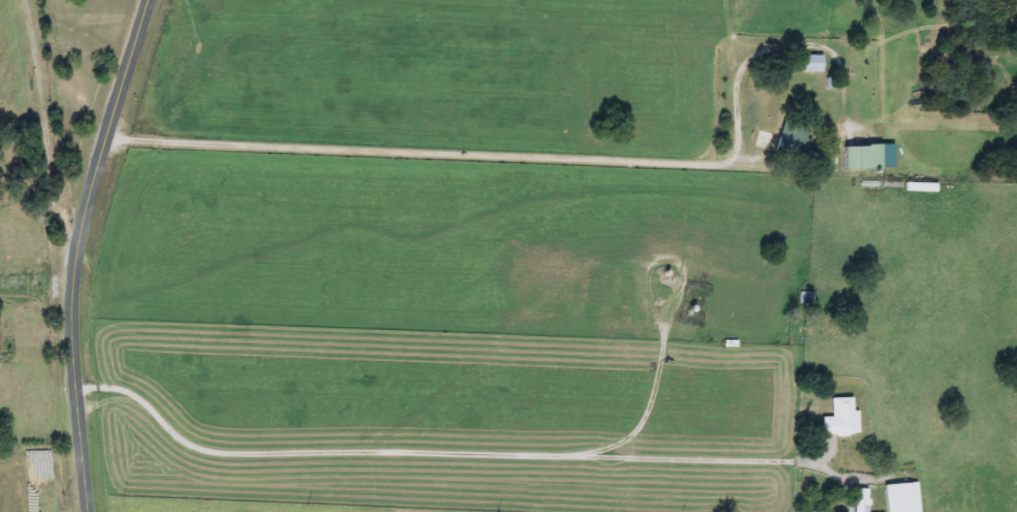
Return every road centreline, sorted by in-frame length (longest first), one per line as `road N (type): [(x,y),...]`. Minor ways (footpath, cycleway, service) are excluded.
road 1 (residential): [(74,384),(120,389),(178,438),(237,452),(818,458)]
road 2 (residential): [(104,140),(751,160)]
road 3 (tertiary): [(147,0),(75,266),(74,384),(88,511)]
road 4 (residential): [(75,277),(64,268),(21,0)]

